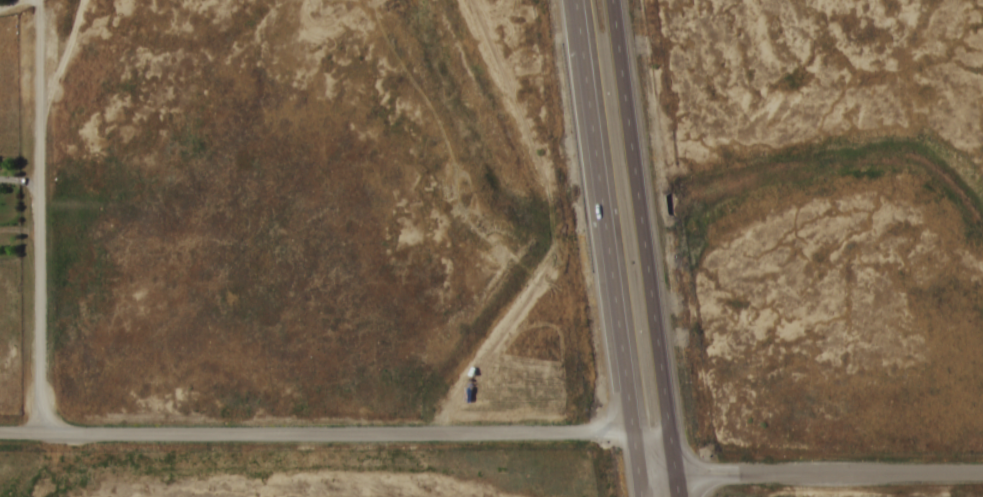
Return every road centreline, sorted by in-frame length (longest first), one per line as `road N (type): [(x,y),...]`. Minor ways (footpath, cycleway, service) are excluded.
road 1 (residential): [(0,432),(632,438)]
road 2 (trunk): [(682,496),(616,0)]
road 3 (trunk): [(574,0),(639,496)]
road 4 (residential): [(44,433),(42,0)]
road 5 (secondary): [(982,475),(637,478)]

